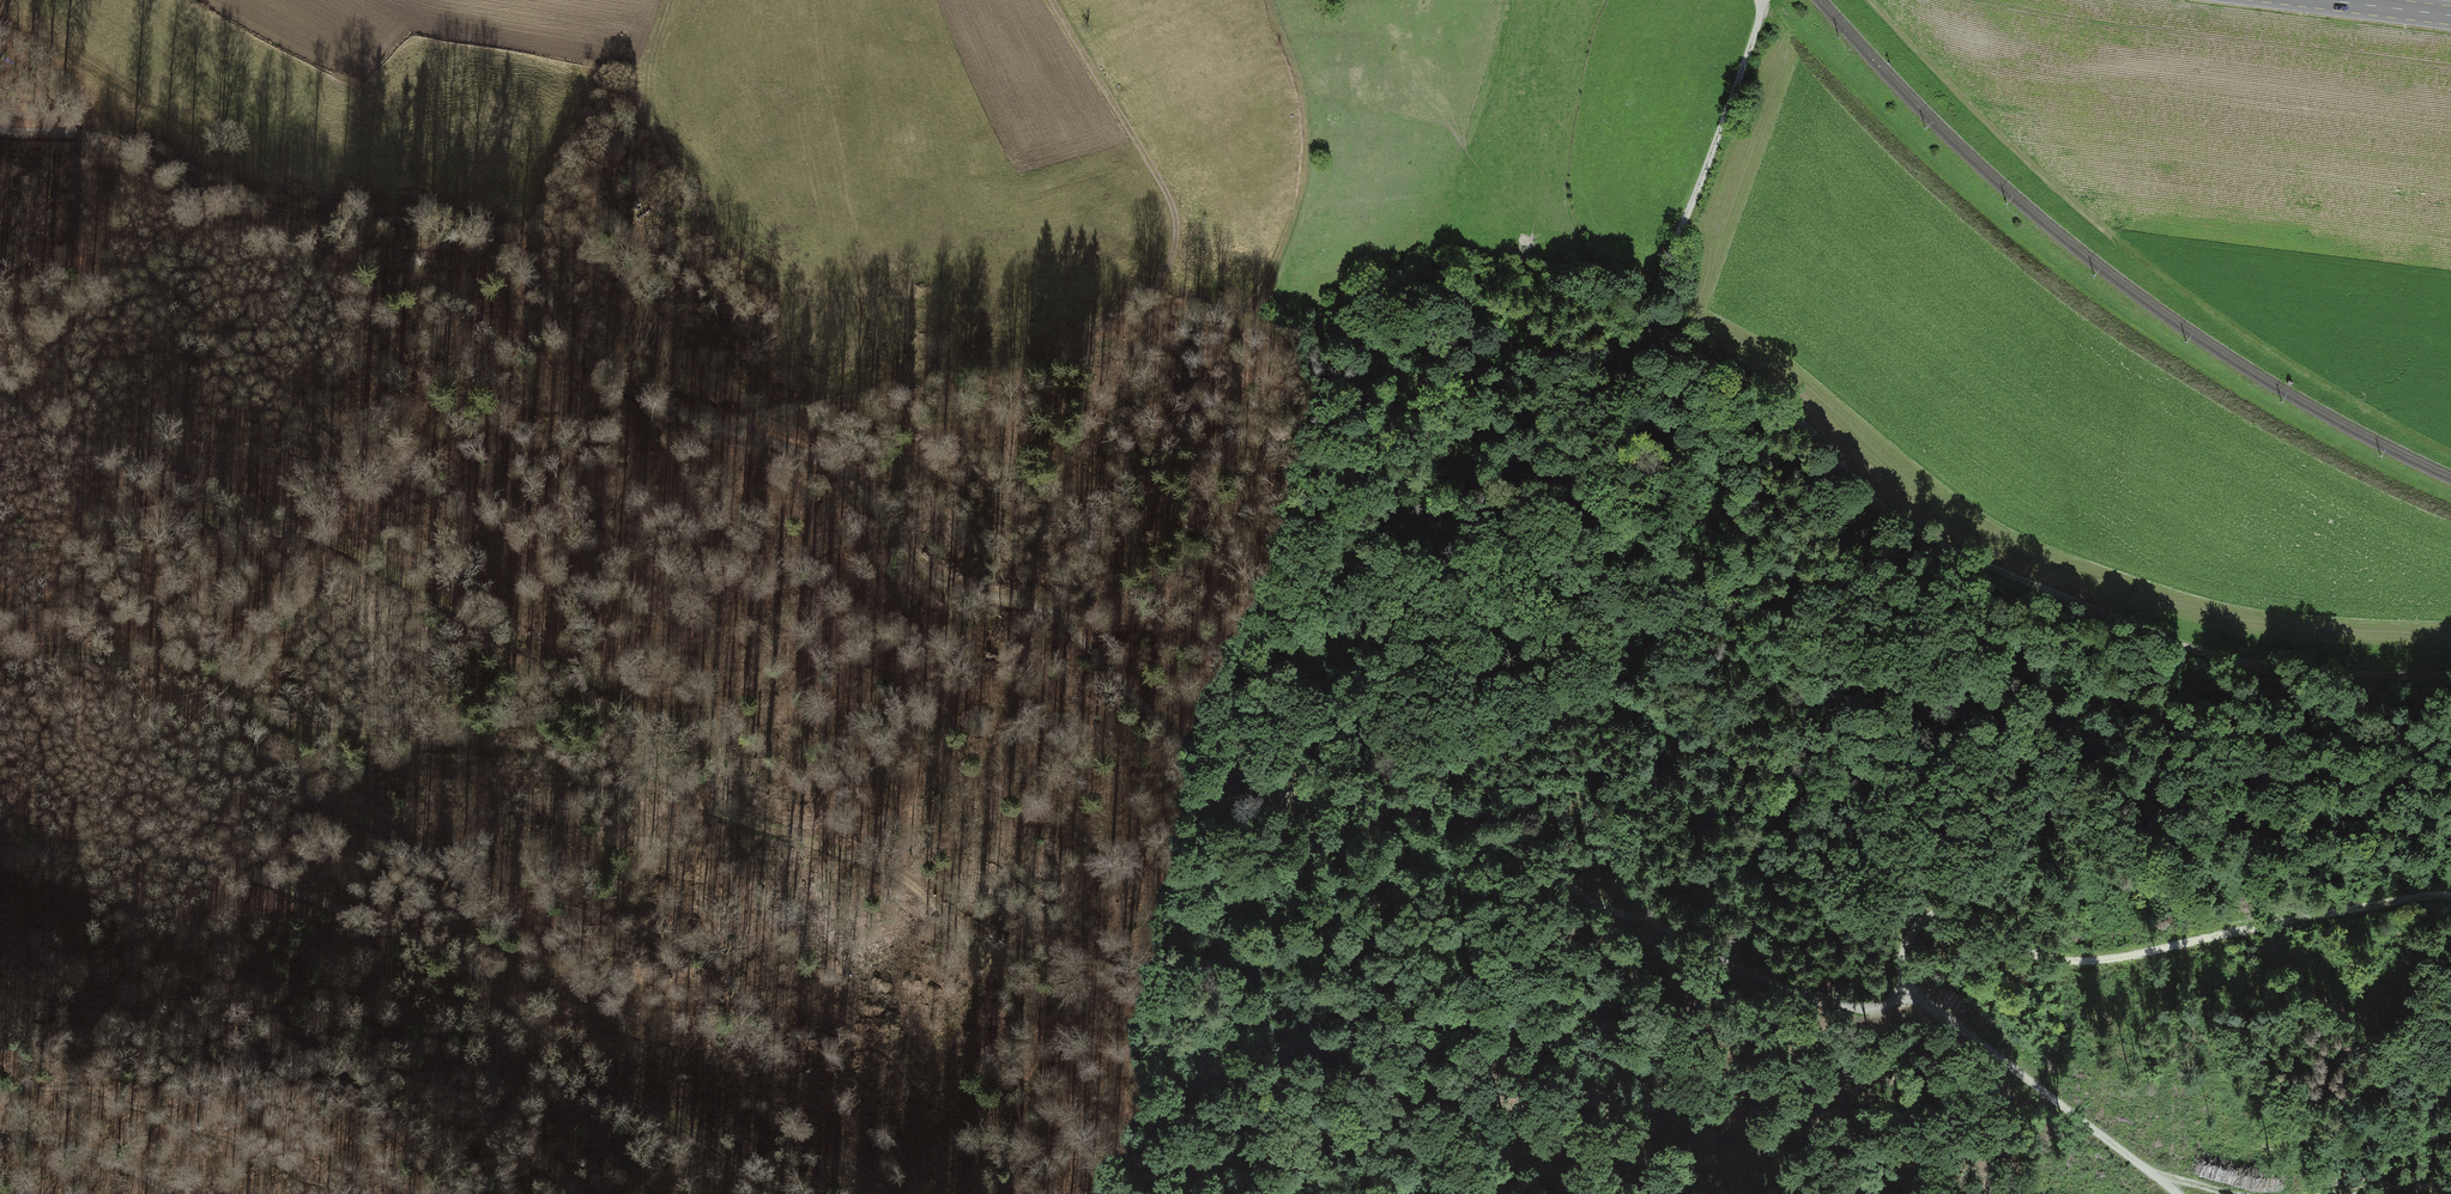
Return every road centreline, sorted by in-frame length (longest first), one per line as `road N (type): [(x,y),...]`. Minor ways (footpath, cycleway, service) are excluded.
road 1 (track): [(726,426),(791,447),(861,485),(912,561),(954,587),(1058,617),(1171,731),(1256,784),(1313,805),(1424,797),(1486,813),(1528,837),(1593,905),(1682,936),(1750,974),(1857,1011),(1890,1009),(1905,989),(2173,1193)]
road 2 (track): [(1165,274),(1080,334),(991,371),(864,391),(726,426),(632,395),(586,361),(527,264),(492,240),(438,223),(297,216),(194,183),(115,139),(0,46)]
road 3 (track): [(2450,673),(2306,670),(2208,655),(1983,564),(1927,537),(1783,407),(1651,326),(1763,0)]
road 4 (track): [(258,724),(516,750),(583,788),(617,789),(644,769),(648,740),(626,699),(590,676),(331,540),(233,528),(162,472),(79,443),(0,400)]
road 5 (track): [(1651,326),(1592,353),(1546,358),(1477,333),(1447,334),(1419,360),(1421,383),(1432,408),(1576,588),(1640,707),(1736,817),(1750,841),(1746,857),(1729,866),(1707,859),(1695,833)]
road 6 (track): [(1905,989),(1912,931),(1935,912),(1959,912),(2023,950),(2063,962),(2411,898),(2450,897)]
road 7 (track): [(644,769),(713,810),(903,870),(949,922),(1012,966),(1047,966),(1063,993),(1040,1014),(1015,1000)]
road 8 (track): [(0,853),(92,843),(278,880),(484,980)]
road 9 (track): [(503,1001),(484,980),(456,883),(429,855),(311,801),(274,771),(258,724)]
road 10 (track): [(795,1193),(668,1122),(503,1001)]
road 11 (track): [(1165,274),(1176,241),(1173,203),(1048,0)]
road 12 (track): [(258,724),(235,691),(195,666),(45,651),(0,663)]
road 13 (track): [(649,1193),(503,1001)]
road 14 (track): [(176,1193),(54,1142),(0,1135)]
road 15 (track): [(1695,833),(1640,707)]
road 16 (primary): [(2450,15),(2328,0)]

